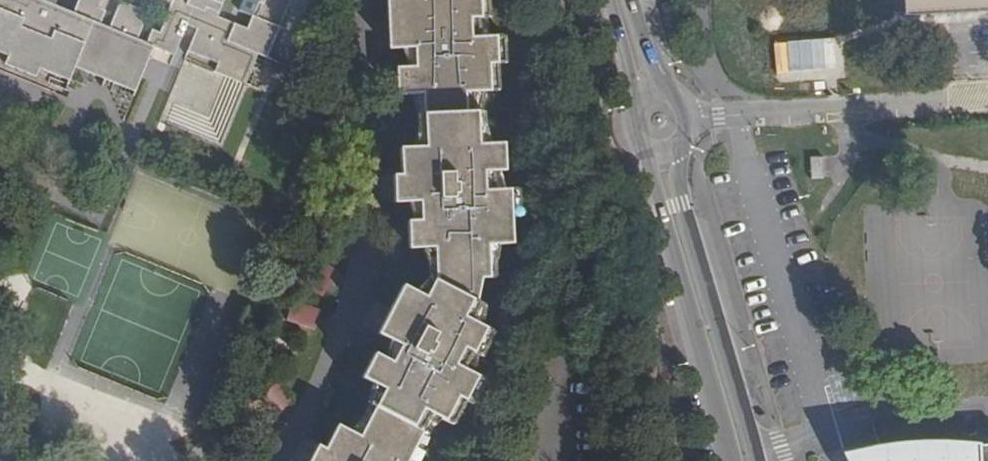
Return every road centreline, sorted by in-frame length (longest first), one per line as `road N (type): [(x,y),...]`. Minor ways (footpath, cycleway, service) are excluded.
road 1 (secondary): [(758,460),(683,204),(681,144)]
road 2 (secondary): [(642,149),(726,460)]
road 3 (residential): [(987,101),(691,118)]

